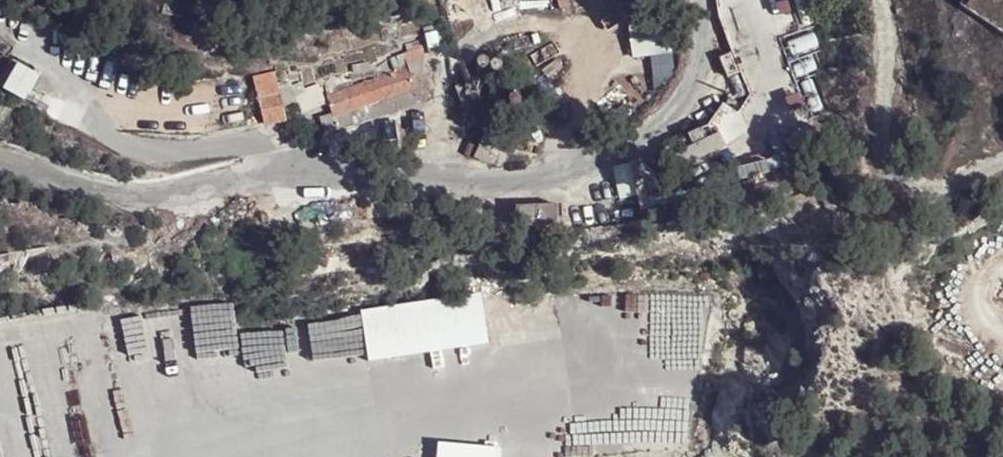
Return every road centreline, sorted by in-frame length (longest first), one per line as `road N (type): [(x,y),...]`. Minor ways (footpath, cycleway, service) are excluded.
road 1 (track): [(874,0),(883,49),(882,158),(918,187),(952,187),(1002,166)]

